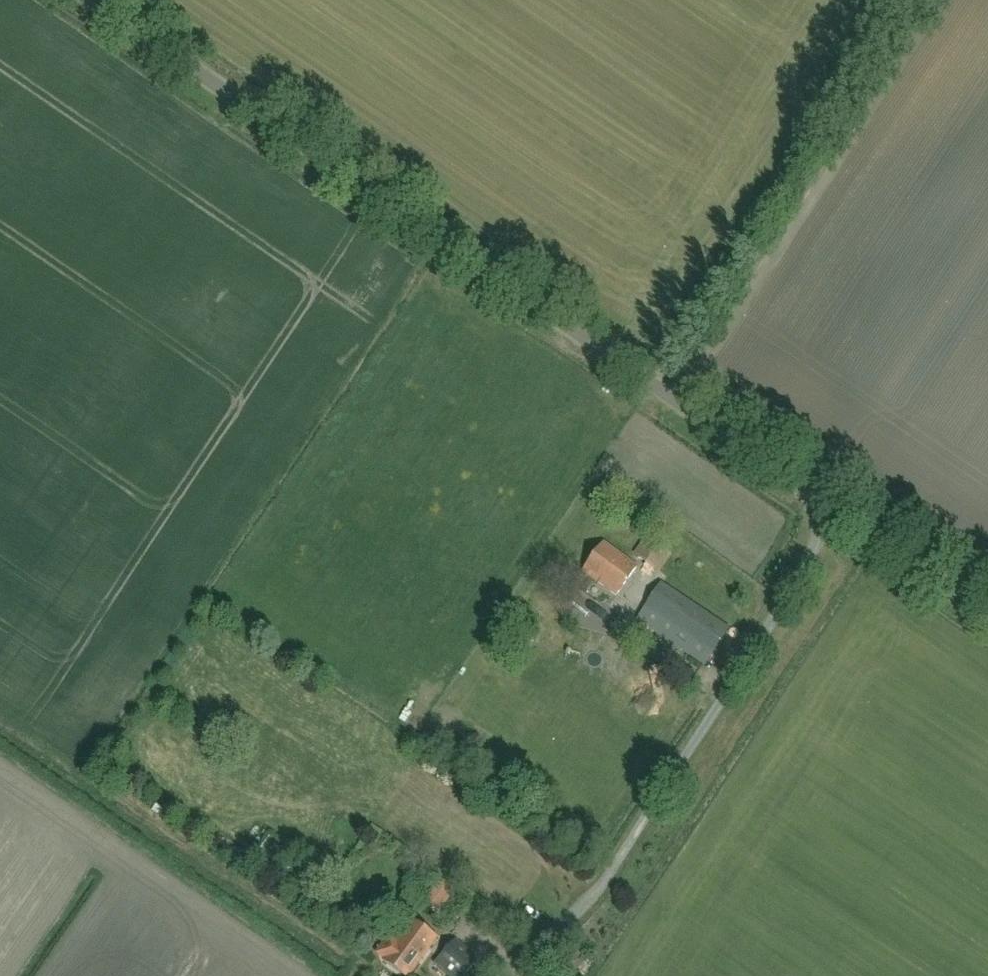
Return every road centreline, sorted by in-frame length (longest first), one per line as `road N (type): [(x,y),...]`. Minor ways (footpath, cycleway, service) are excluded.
road 1 (unclassified): [(987,613),(102,0)]

